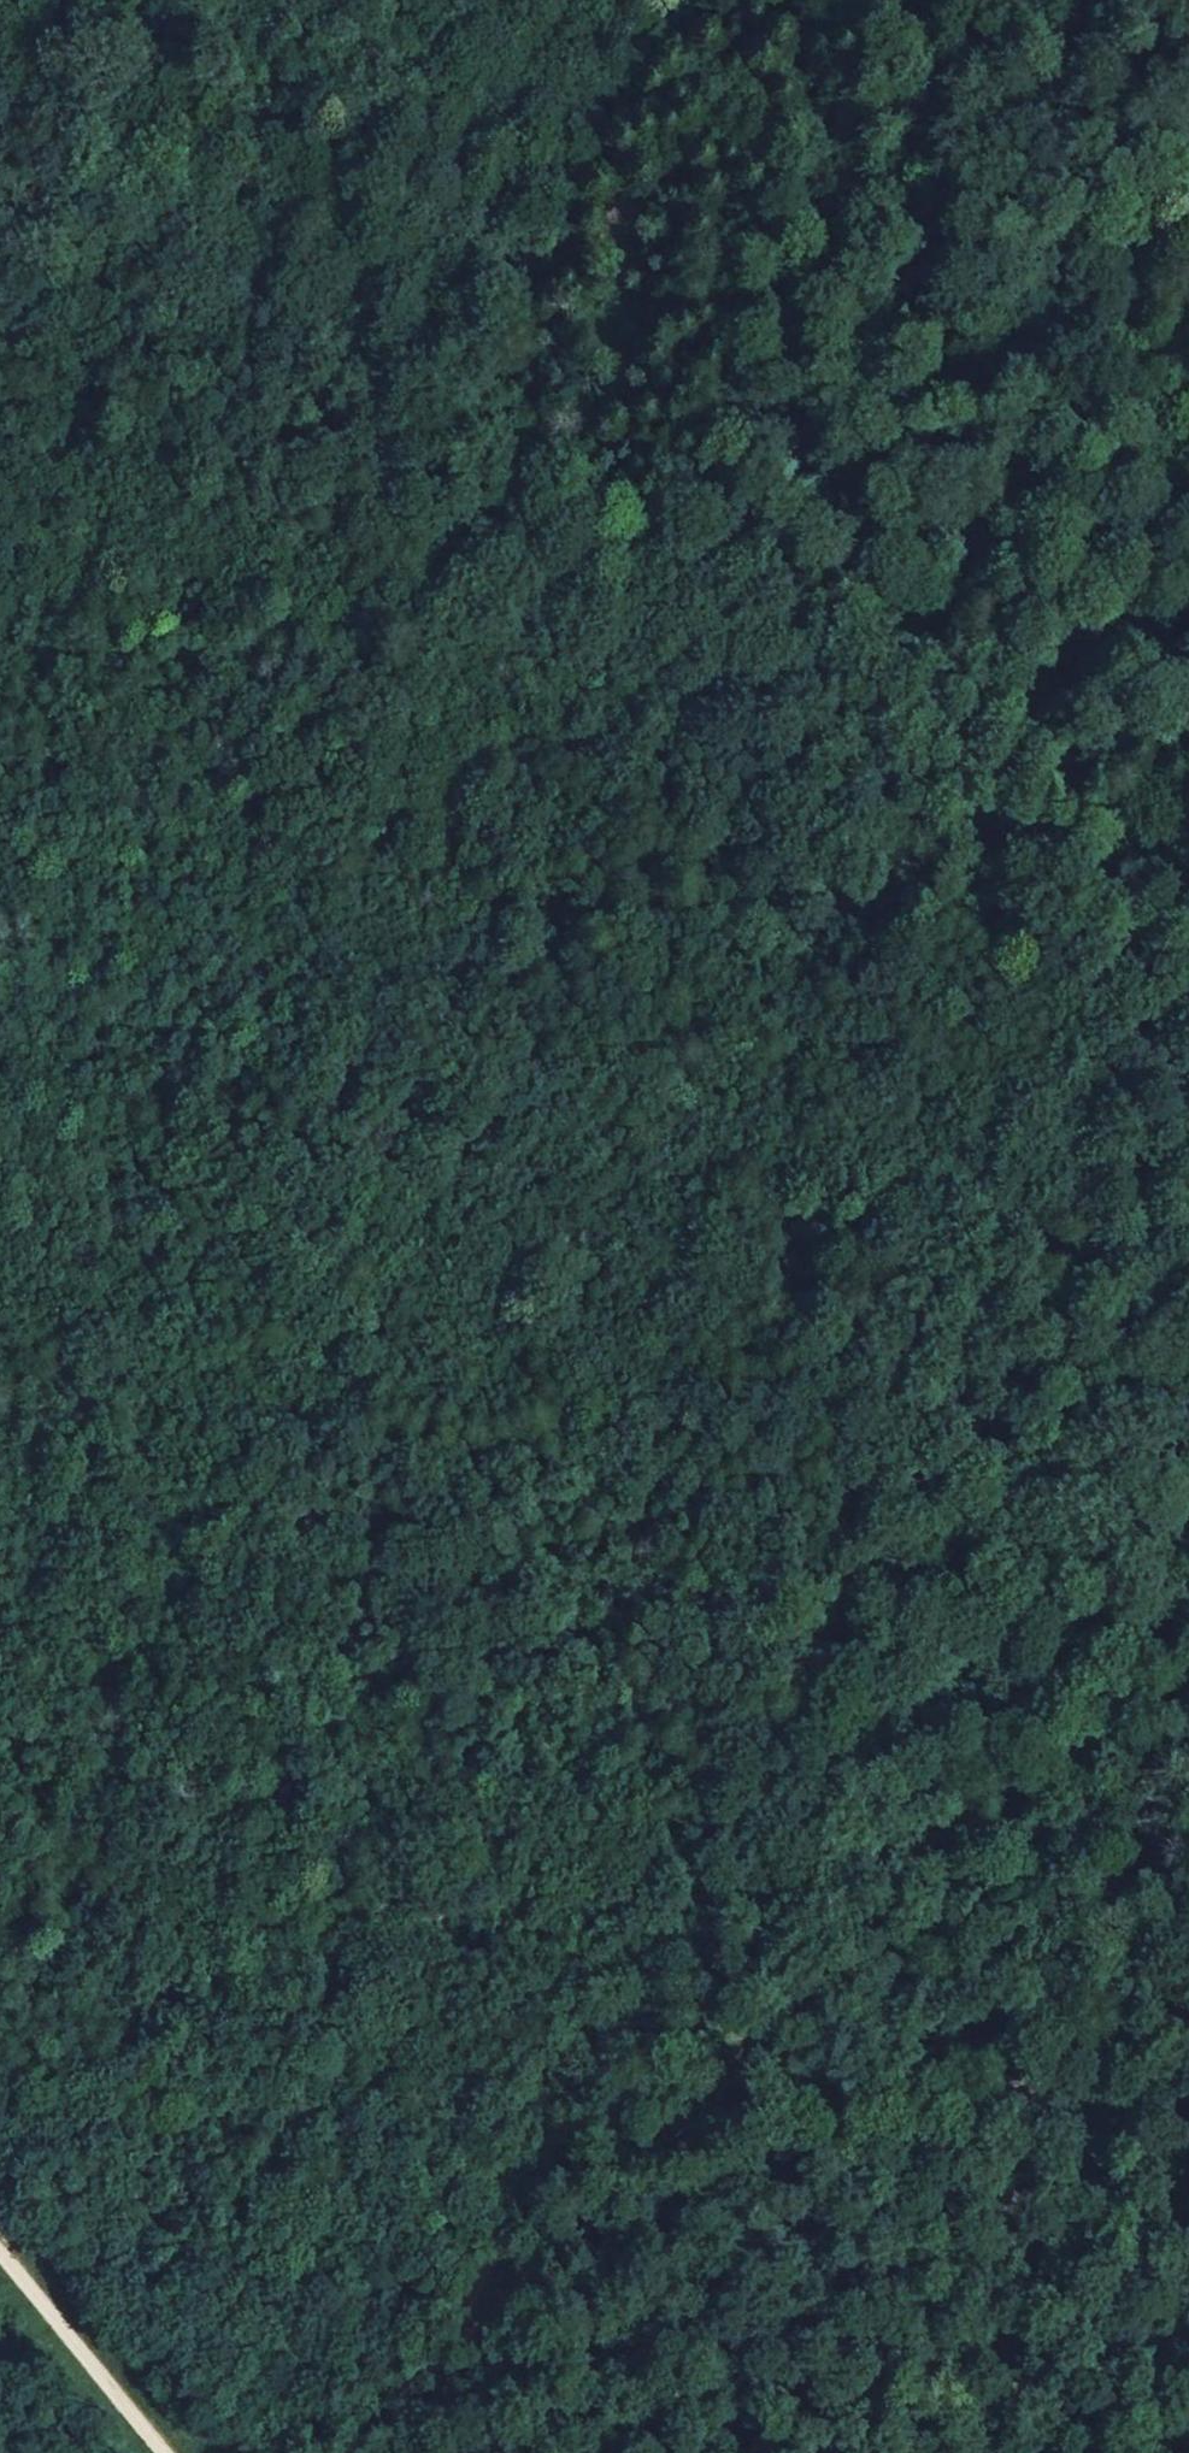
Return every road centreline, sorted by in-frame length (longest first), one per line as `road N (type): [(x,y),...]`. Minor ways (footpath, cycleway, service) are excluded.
road 1 (track): [(0,170),(123,238),(493,409),(1188,796)]
road 2 (track): [(165,2452),(0,2253)]

